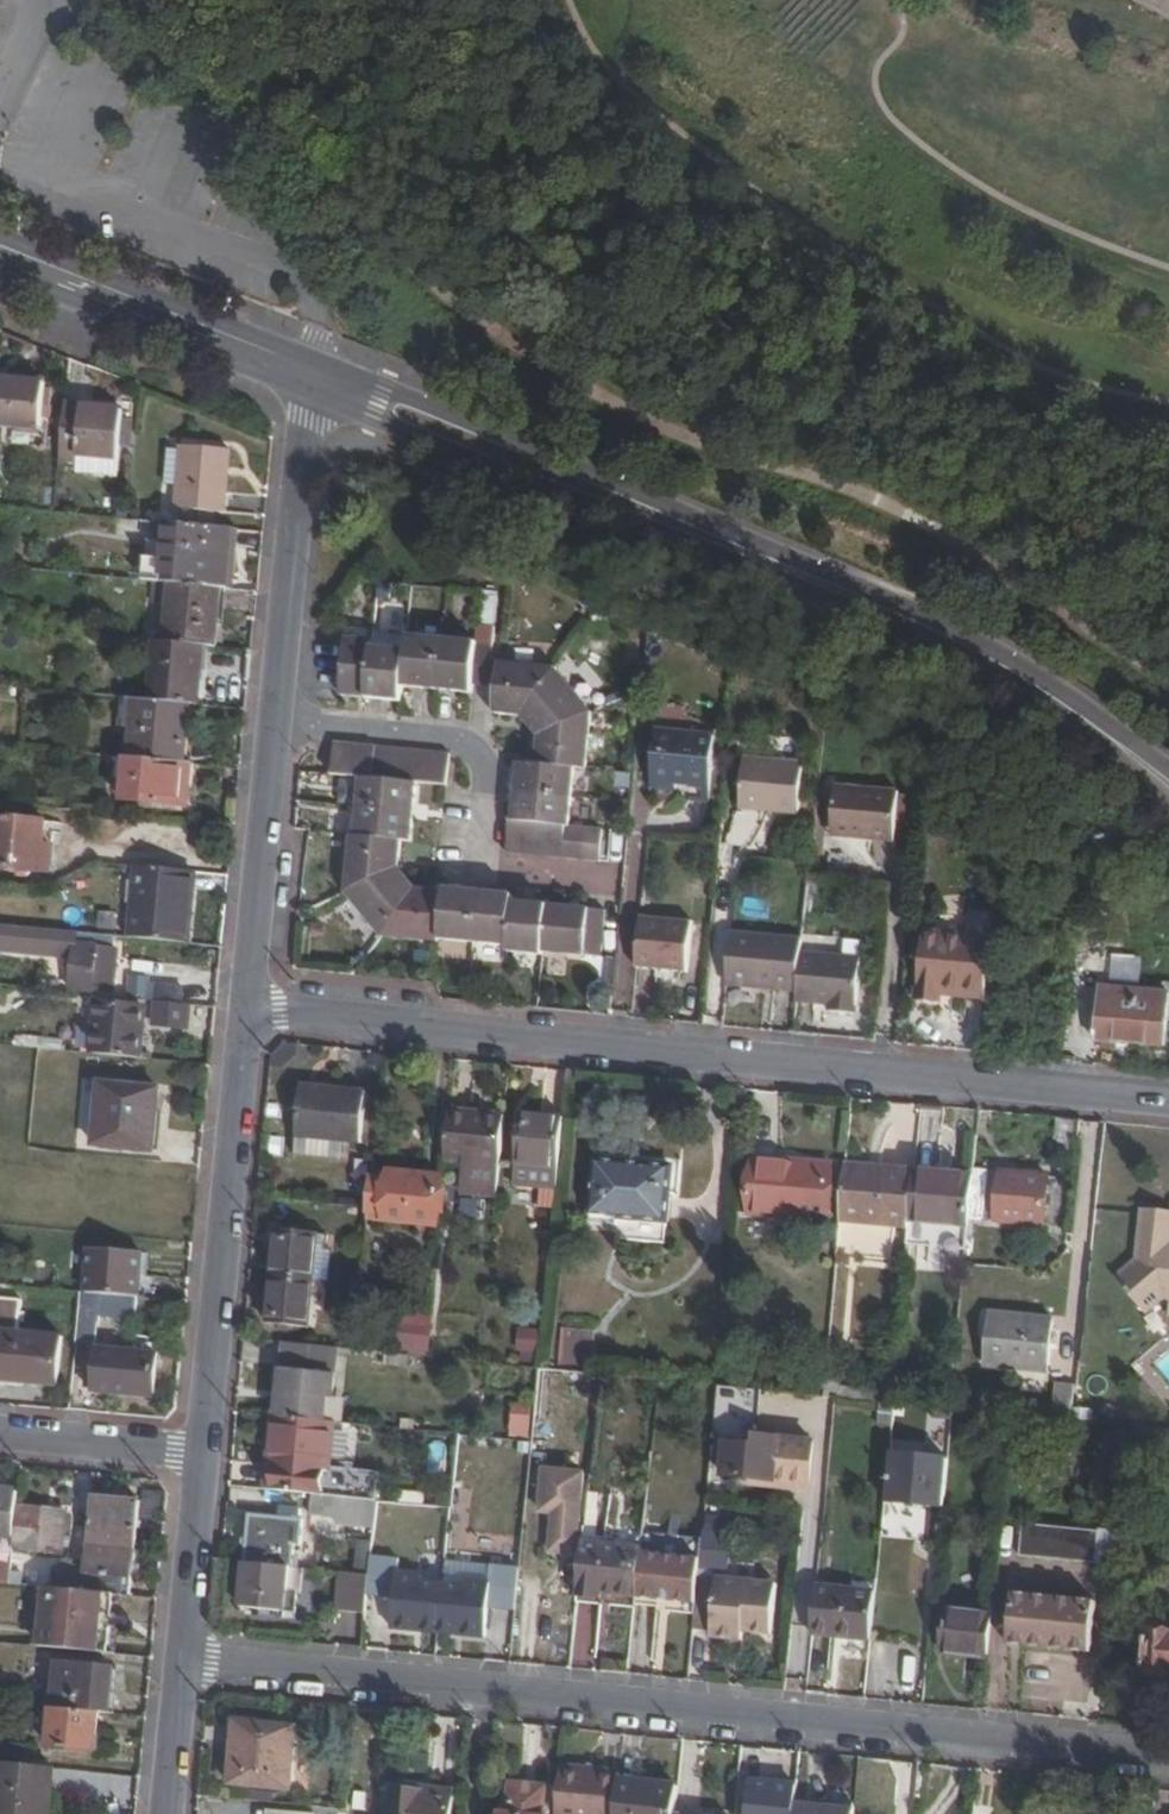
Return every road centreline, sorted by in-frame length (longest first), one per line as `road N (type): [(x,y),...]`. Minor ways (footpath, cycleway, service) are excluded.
road 1 (residential): [(1168,1755),(182,1658)]
road 2 (secondary): [(307,391),(896,633),(1057,720),(1168,808)]
road 3 (secondary): [(1168,773),(989,652),(895,603),(307,360)]
road 4 (residential): [(1168,1101),(245,1009)]
road 5 (residential): [(203,1454),(245,1009)]
road 6 (residential): [(274,721),(307,391)]
road 7 (secondary): [(307,360),(0,236)]
road 8 (secondary): [(0,272),(307,391)]
road 9 (residential): [(478,867),(486,765),(461,739),(274,721)]
road 10 (residential): [(245,1009),(274,721)]
road 11 (residential): [(182,1658),(203,1454)]
road 12 (residential): [(0,1435),(203,1454)]
road 13 (residential): [(166,1813),(182,1658)]

